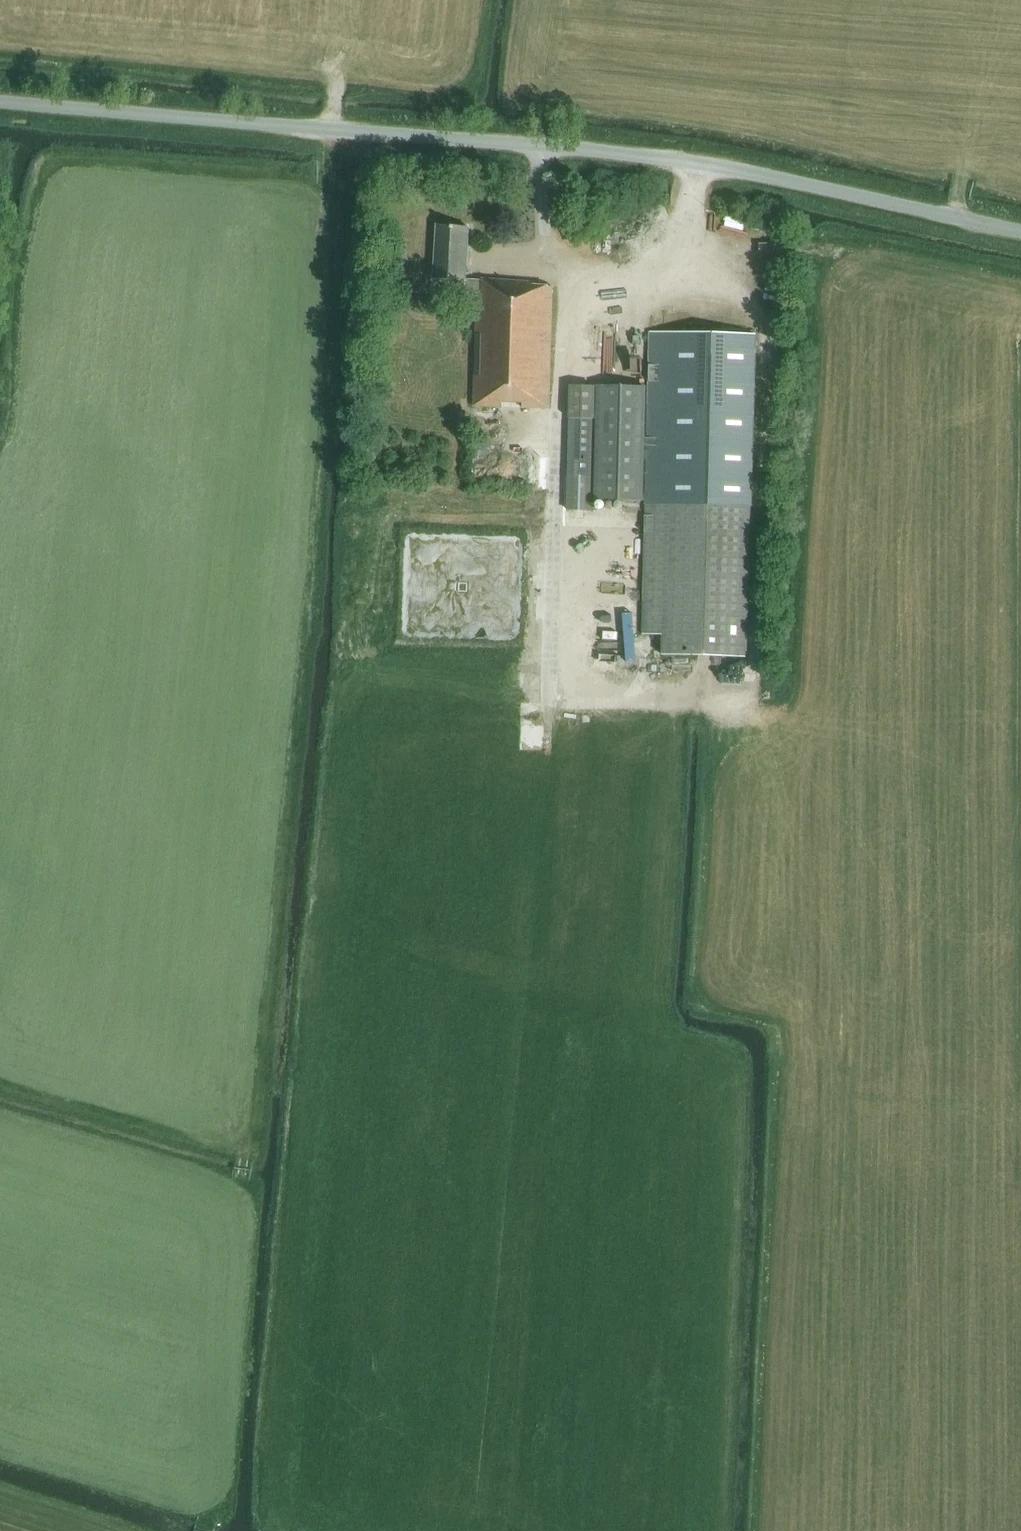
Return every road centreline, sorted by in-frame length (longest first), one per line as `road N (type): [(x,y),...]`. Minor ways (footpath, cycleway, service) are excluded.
road 1 (tertiary): [(1020,231),(656,158),(0,100)]

